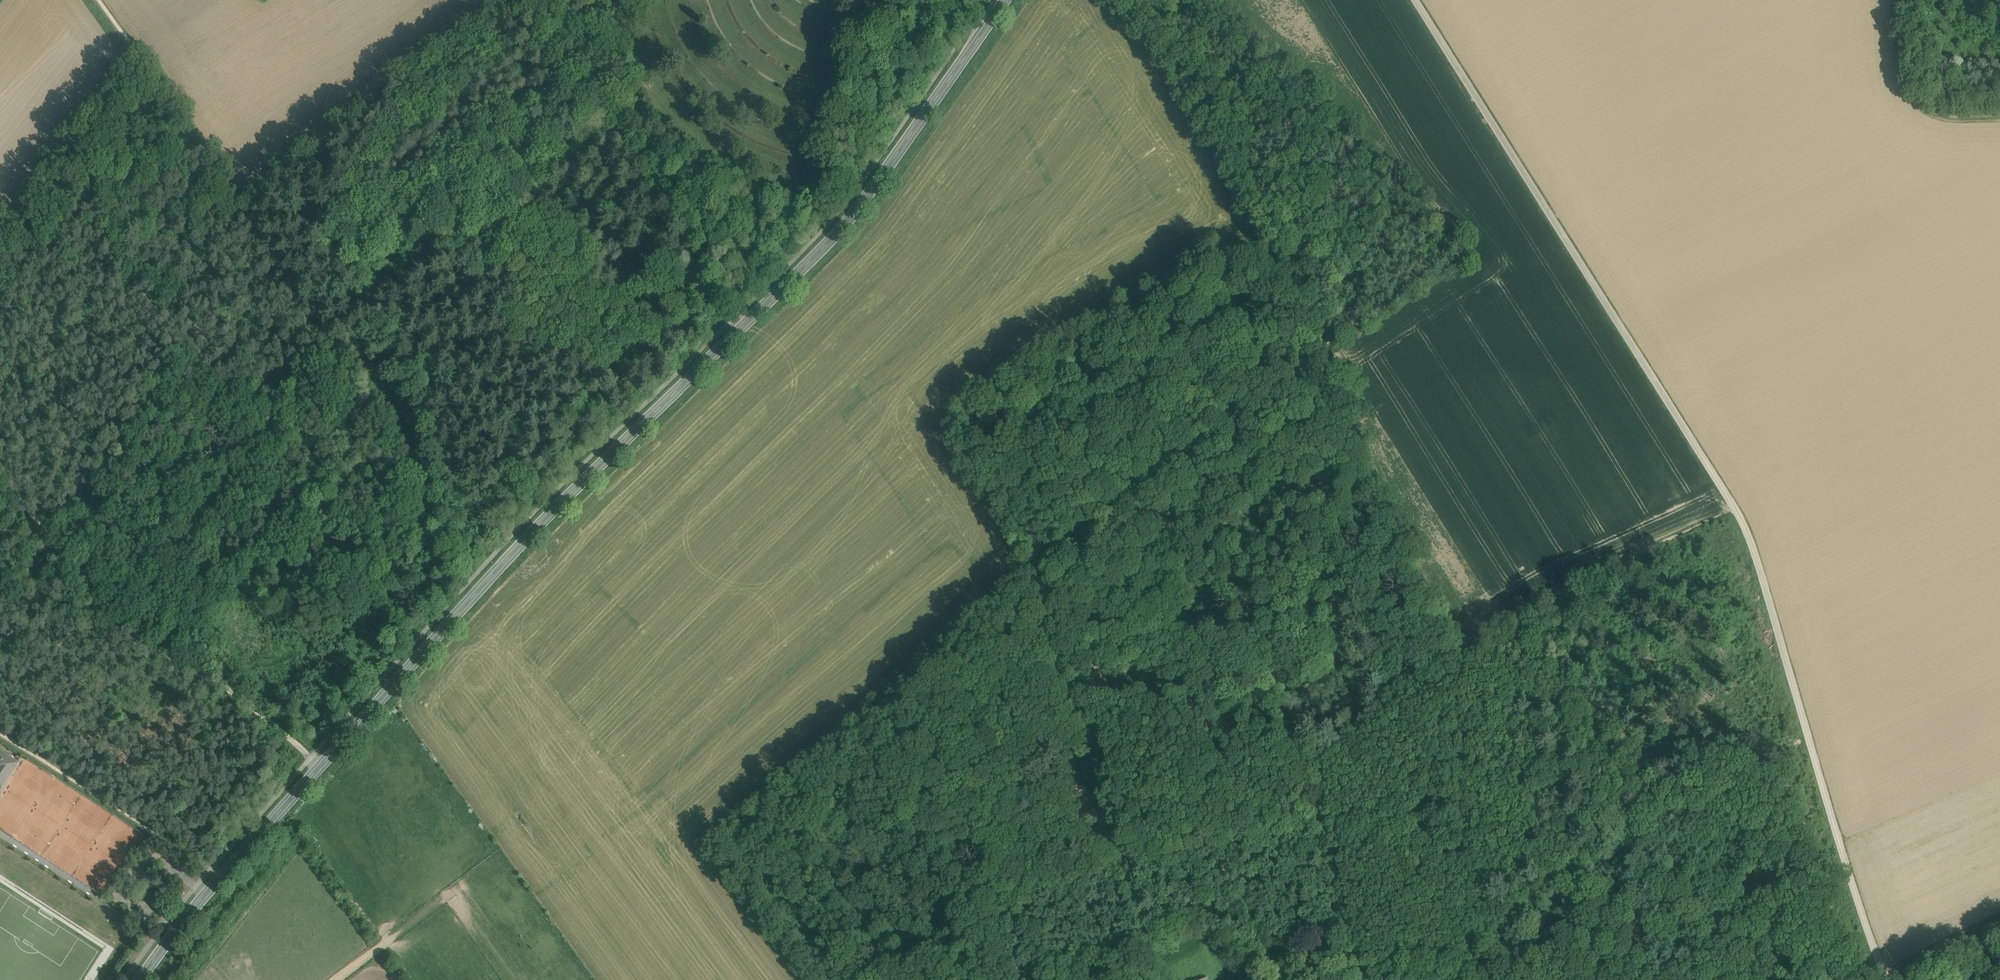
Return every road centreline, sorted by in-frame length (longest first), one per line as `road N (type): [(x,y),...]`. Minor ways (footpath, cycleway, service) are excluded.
road 1 (secondary): [(141,979),(205,895),(452,622),(886,178),(1010,0)]
road 2 (track): [(1419,0),(1756,537),(1816,756),(1875,942),(1893,972)]

